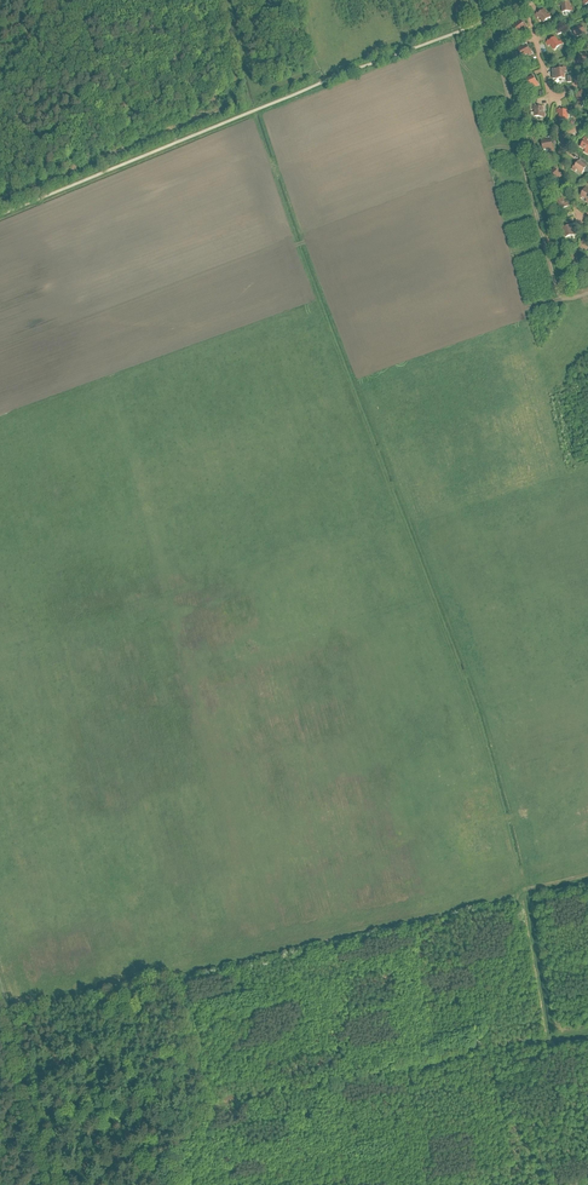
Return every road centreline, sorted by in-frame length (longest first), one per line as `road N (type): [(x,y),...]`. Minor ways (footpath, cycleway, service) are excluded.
road 1 (track): [(485,21),(557,291),(571,298),(587,292)]
road 2 (track): [(51,1184),(0,997)]

